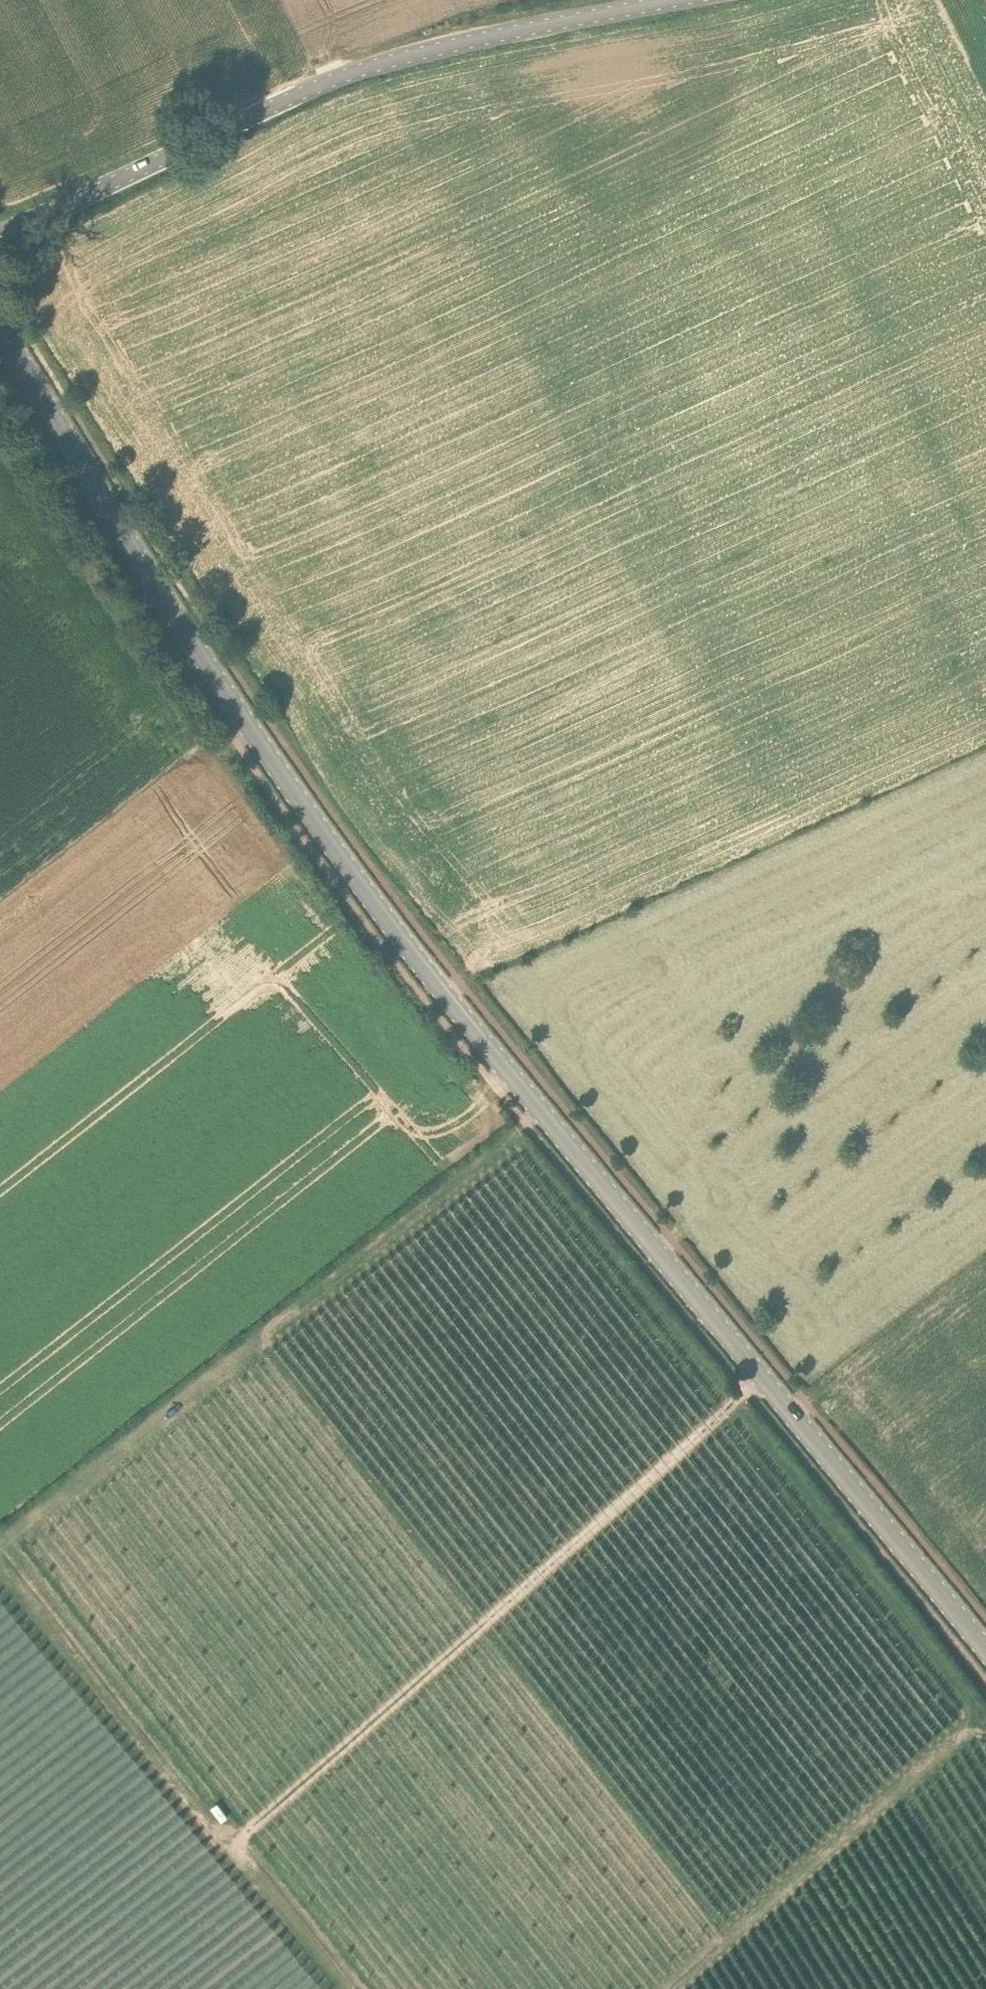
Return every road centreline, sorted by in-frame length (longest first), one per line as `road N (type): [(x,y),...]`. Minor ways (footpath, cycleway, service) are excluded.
road 1 (secondary): [(985,1652),(357,881),(176,617),(0,332)]
road 2 (unclassified): [(0,237),(359,70),(673,0)]

